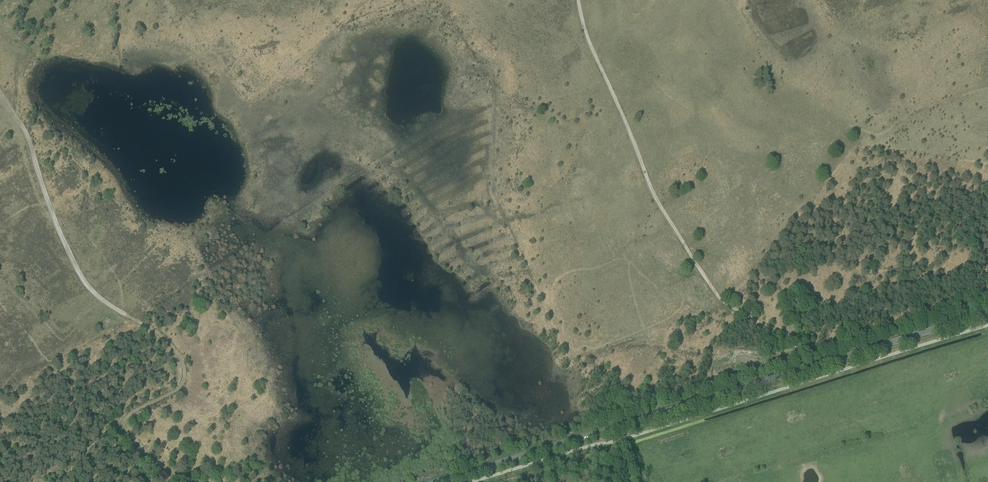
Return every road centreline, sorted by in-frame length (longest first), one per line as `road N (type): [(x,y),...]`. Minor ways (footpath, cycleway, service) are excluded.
road 1 (secondary): [(434,481),(987,313)]
road 2 (track): [(117,422),(176,390),(184,377),(182,359),(80,275),(25,132),(0,94)]
road 3 (track): [(578,0),(658,203),(727,303)]

